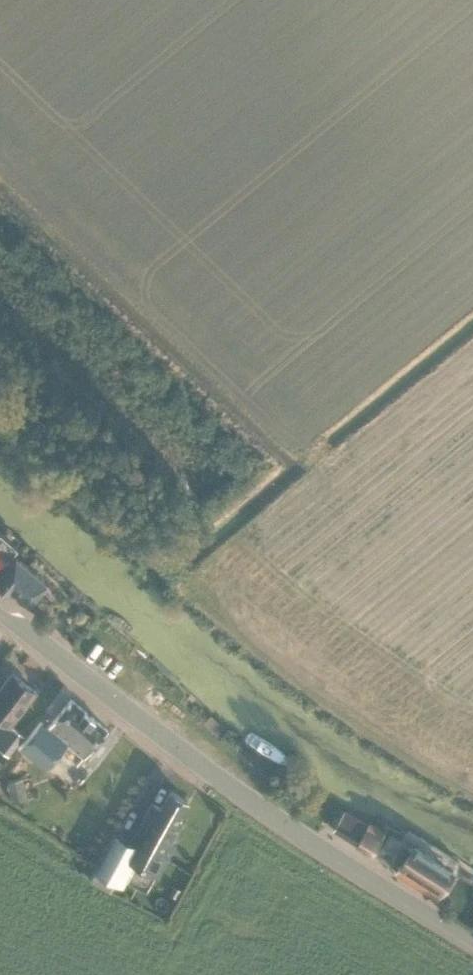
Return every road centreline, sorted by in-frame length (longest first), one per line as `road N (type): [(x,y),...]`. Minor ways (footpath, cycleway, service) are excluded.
road 1 (tertiary): [(472,939),(239,794),(0,604)]

